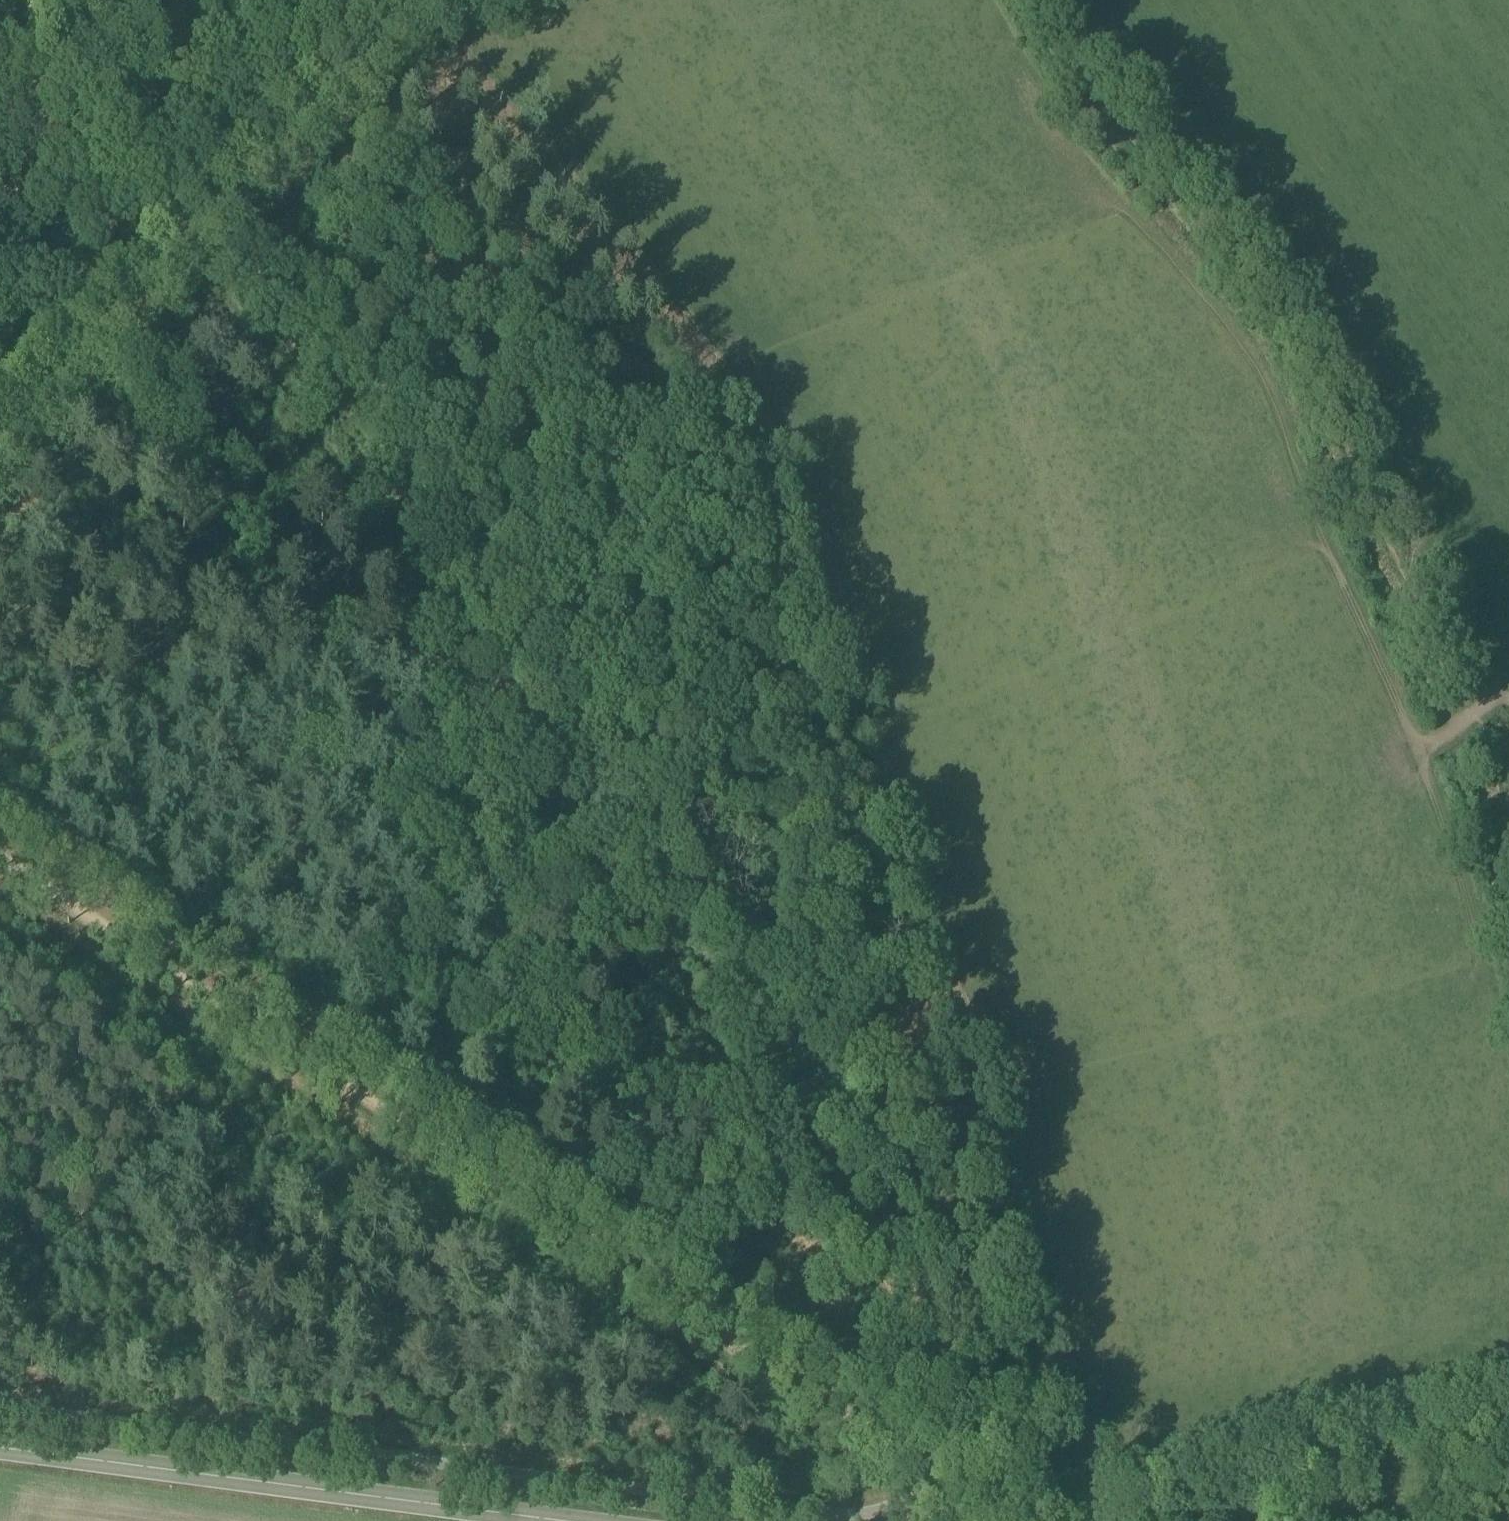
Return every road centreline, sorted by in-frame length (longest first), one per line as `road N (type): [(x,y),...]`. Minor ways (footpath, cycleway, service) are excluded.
road 1 (track): [(0,858),(965,1497)]
road 2 (track): [(1010,0),(1036,48),(1234,307),(1463,685),(1508,730)]
road 3 (unclassified): [(0,461),(433,0)]
road 4 (secondary): [(0,1449),(556,1520)]
road 5 (track): [(195,252),(31,0)]

